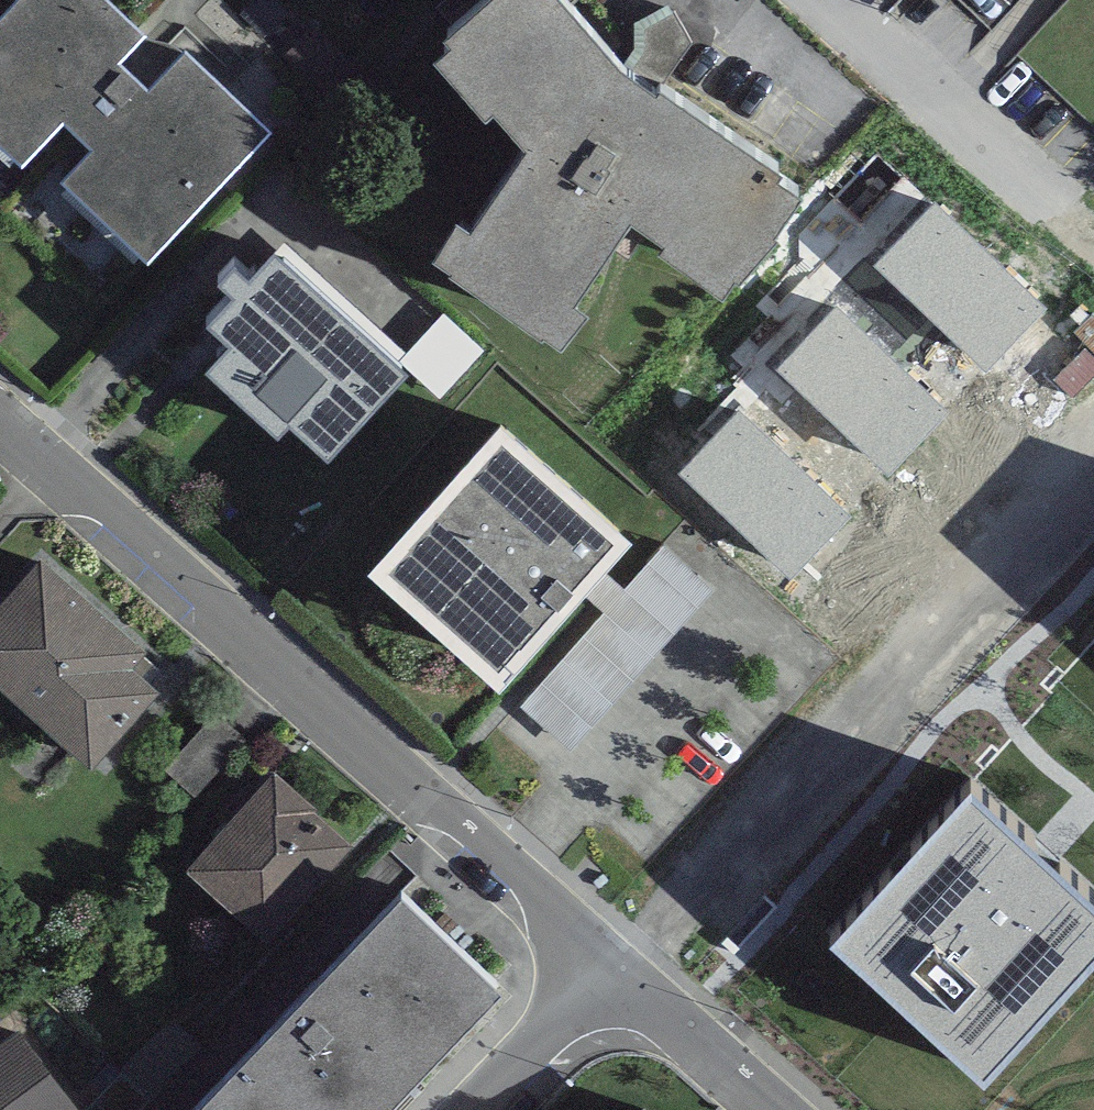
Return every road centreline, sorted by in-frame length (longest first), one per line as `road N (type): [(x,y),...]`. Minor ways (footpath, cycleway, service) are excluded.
road 1 (residential): [(606,967),(0,426)]
road 2 (residential): [(827,0),(1060,210)]
road 3 (residential): [(767,1109),(606,967)]
road 4 (residential): [(606,967),(472,1109)]

